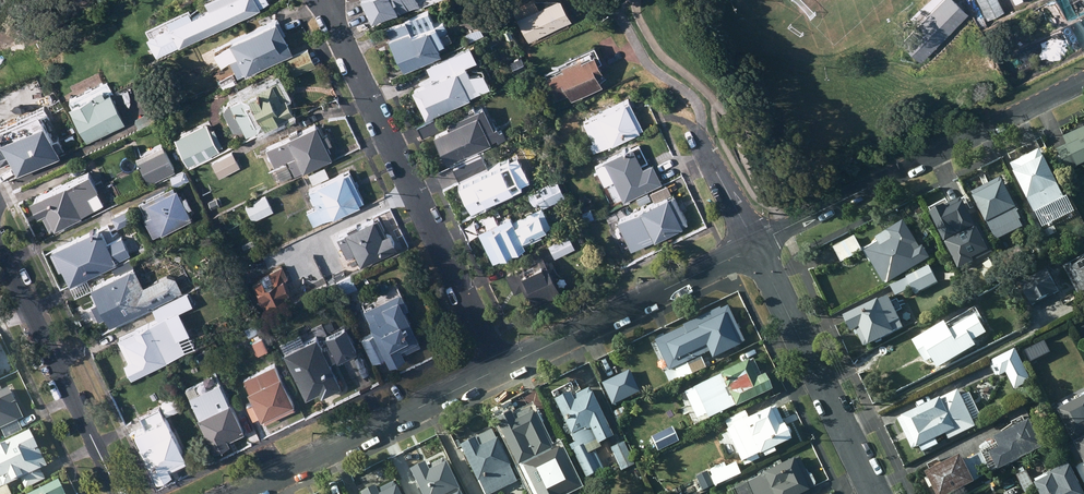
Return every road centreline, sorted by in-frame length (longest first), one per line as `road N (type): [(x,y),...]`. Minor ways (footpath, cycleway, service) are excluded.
road 1 (residential): [(501,368),(322,0)]
road 2 (residential): [(751,259),(785,229),(1083,82)]
road 3 (residential): [(234,493),(501,368)]
road 4 (residential): [(501,368),(727,260),(751,259)]
road 5 (residential): [(751,259),(771,281),(877,493)]
road 6 (residential): [(0,254),(117,493)]
road 7 (residential): [(699,137),(745,228),(751,259)]

